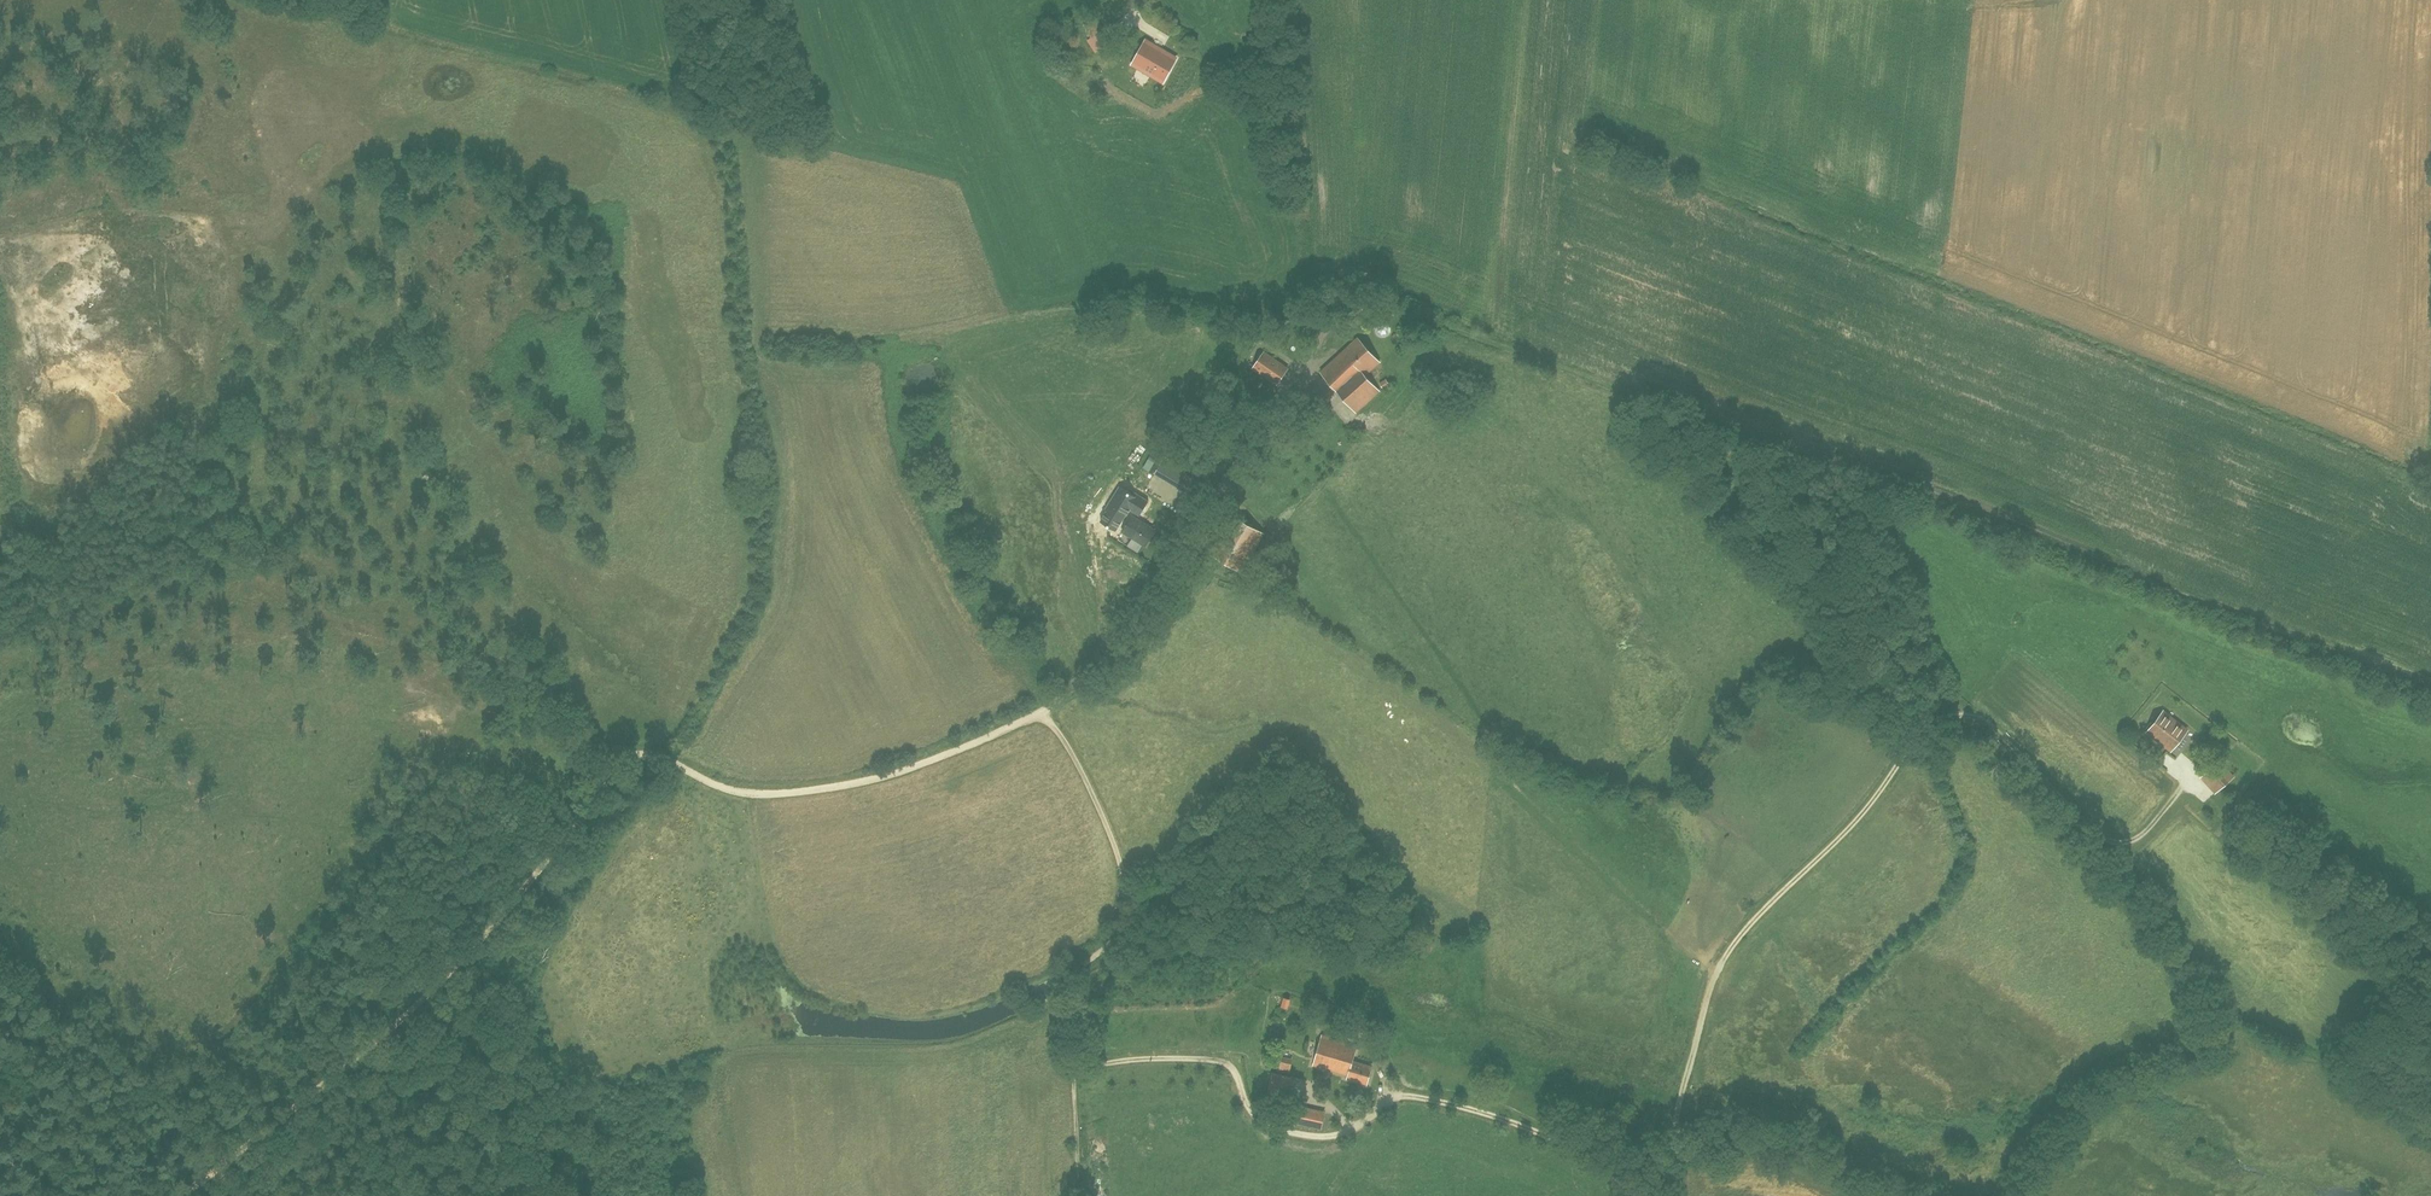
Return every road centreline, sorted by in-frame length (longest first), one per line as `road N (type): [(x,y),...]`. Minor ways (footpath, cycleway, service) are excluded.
road 1 (track): [(1681,1195),(1679,1113),(1719,966),(1759,913),(1853,825),(1935,717),(1970,710),(2111,847),(2126,846),(2151,825),(2187,780),(2180,768)]
road 2 (track): [(610,767),(643,752),(733,792),(790,794),(913,766),(1042,711),(1086,781),(1126,892),(1118,935),(1067,988),(1073,1063)]
road 3 (track): [(1073,1063),(1221,1061),(1263,1123),(1316,1137),(1356,1129),(1389,1094),(1439,1103),(1565,1145),(1630,1195)]
road 4 (track): [(183,1195),(313,1095),(472,948),(610,767)]
road 5 (track): [(350,632),(45,472),(11,482)]
road 6 (track): [(350,632),(453,672),(506,708),(595,749),(610,767)]
road 7 (track): [(211,1174),(116,1068),(98,1059),(23,1090)]
road 8 (track): [(1042,711),(1128,636),(1183,543)]
road 9 (track): [(1073,1063),(1076,1195)]

